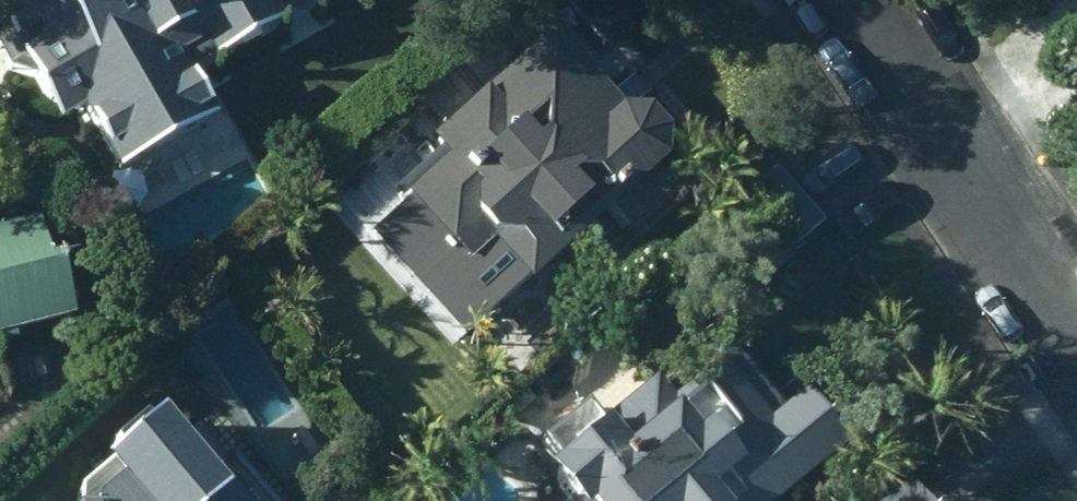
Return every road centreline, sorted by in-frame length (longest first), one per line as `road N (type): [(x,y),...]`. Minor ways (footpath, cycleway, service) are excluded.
road 1 (residential): [(1076,314),(869,0)]

